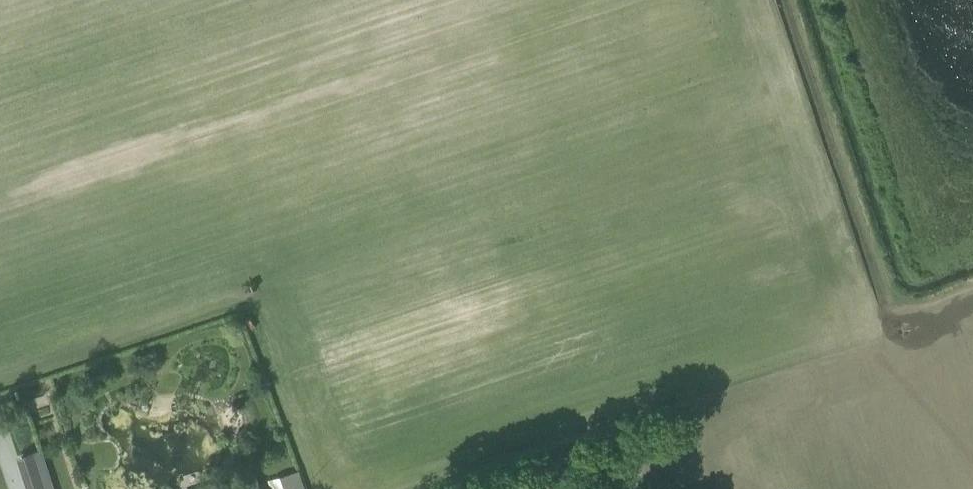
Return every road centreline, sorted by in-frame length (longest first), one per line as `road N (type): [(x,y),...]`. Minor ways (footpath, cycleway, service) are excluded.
road 1 (unclassified): [(453,488),(523,472),(570,478),(590,488)]

